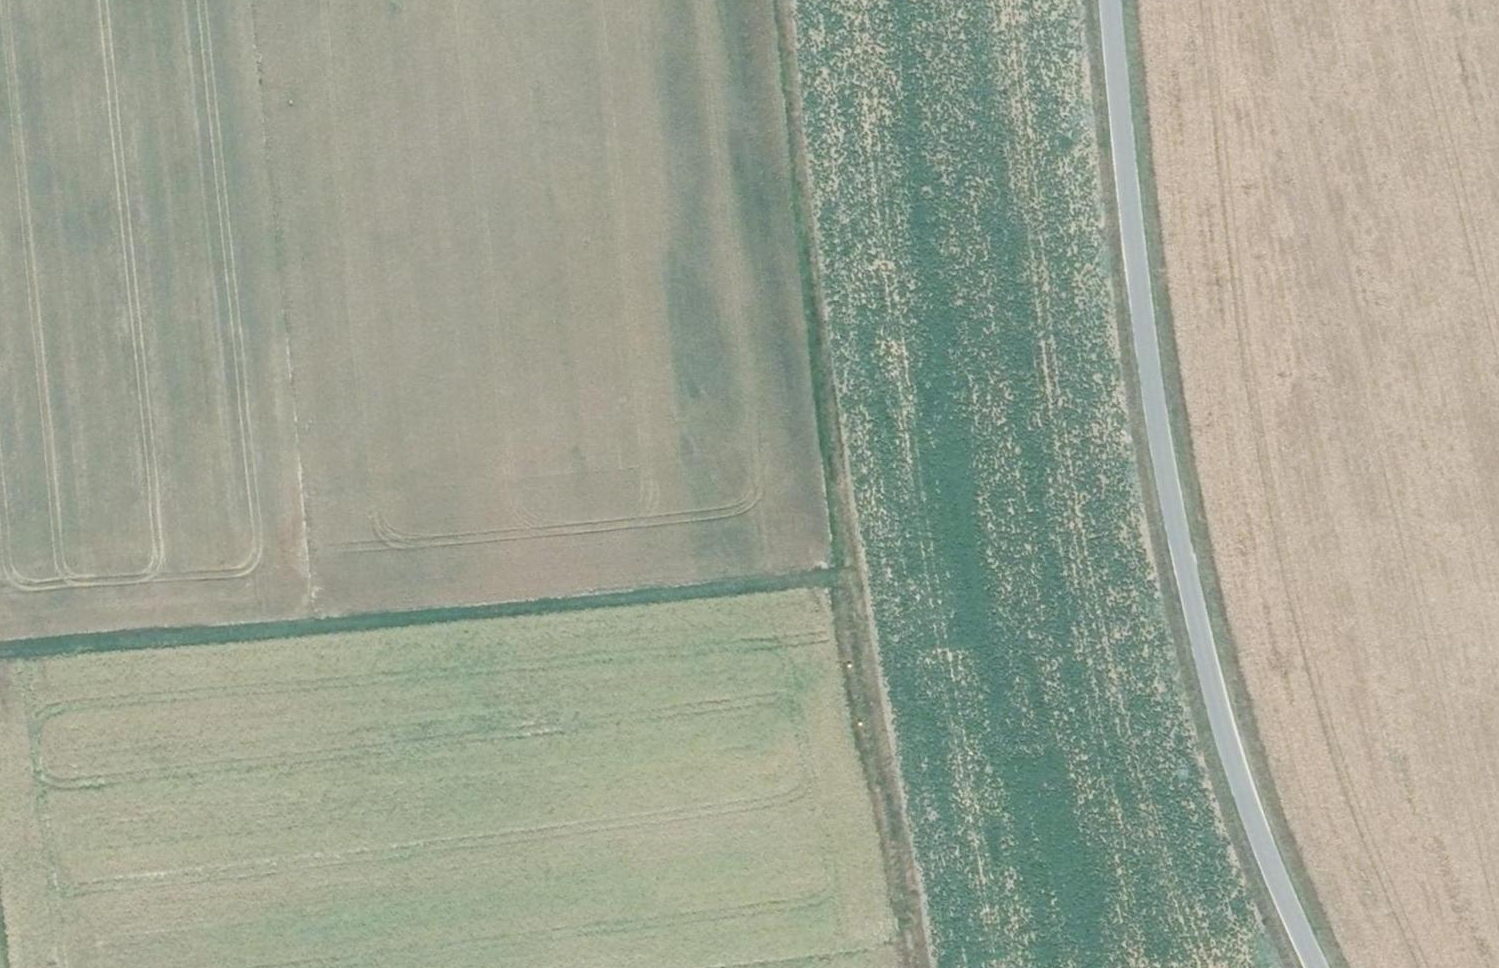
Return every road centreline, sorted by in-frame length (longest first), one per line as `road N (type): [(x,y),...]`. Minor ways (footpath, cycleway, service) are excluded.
road 1 (unclassified): [(1312,967),(1251,827),(1175,551),(1133,302),(1106,0)]
road 2 (track): [(913,967),(849,577),(785,0)]
road 3 (track): [(0,667),(849,577)]

